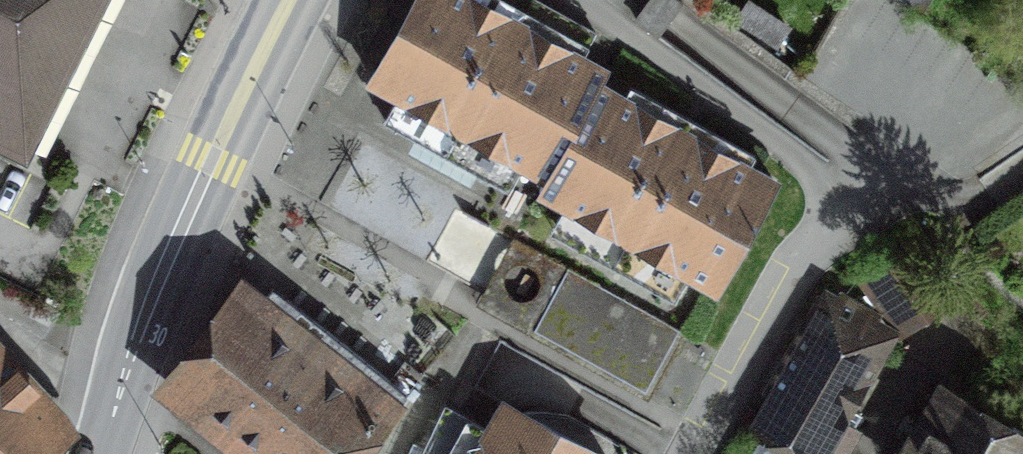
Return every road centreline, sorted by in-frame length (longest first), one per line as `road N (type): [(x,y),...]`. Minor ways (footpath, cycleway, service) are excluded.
road 1 (primary): [(93,453),(212,157),(291,0)]

